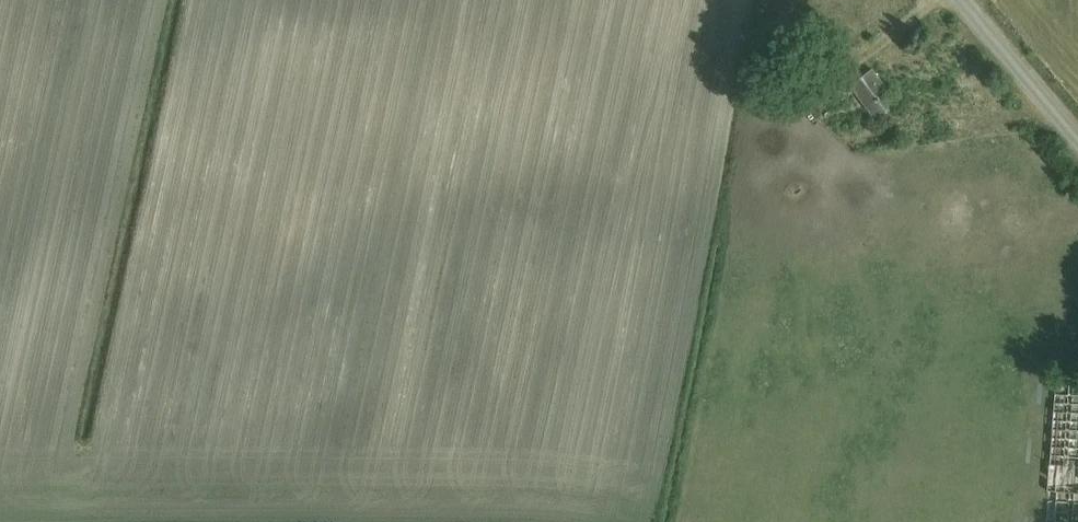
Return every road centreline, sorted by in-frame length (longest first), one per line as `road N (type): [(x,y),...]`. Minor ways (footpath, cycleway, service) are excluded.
road 1 (unclassified): [(1077,141),(960,0)]

